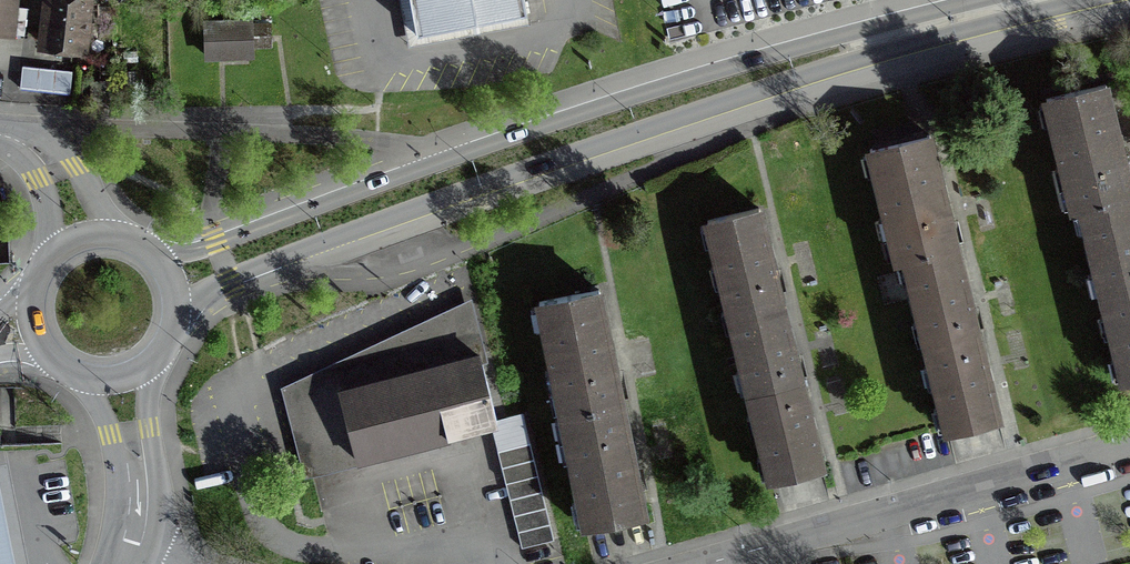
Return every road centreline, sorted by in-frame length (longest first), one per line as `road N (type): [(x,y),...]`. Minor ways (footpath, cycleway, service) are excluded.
road 1 (primary): [(954,20),(822,41),(631,98),(203,249),(150,257)]
road 2 (primary): [(173,310),(230,279),(427,205),(954,20)]
road 3 (residential): [(1129,451),(717,563)]
road 4 (residential): [(117,376),(138,480),(127,559)]
road 5 (tertiary): [(86,243),(49,162),(0,135)]

